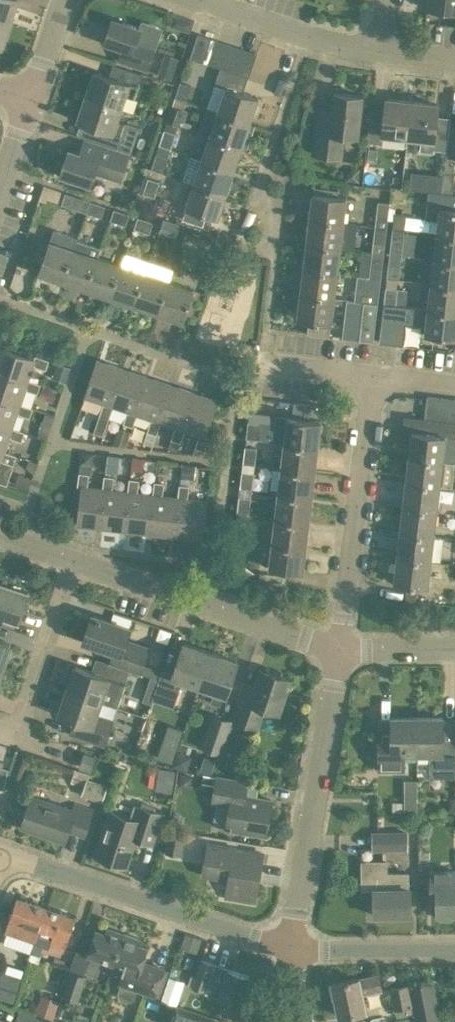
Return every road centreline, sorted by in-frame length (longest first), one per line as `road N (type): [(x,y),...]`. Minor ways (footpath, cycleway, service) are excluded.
road 1 (residential): [(293,948),(1,853)]
road 2 (residential): [(293,948),(338,646)]
road 3 (residential): [(338,646),(75,562)]
road 4 (residential): [(338,646),(373,375)]
road 5 (residential): [(75,562),(18,733),(0,727)]
road 6 (residential): [(199,0),(379,53)]
road 7 (residential): [(454,951),(293,948)]

